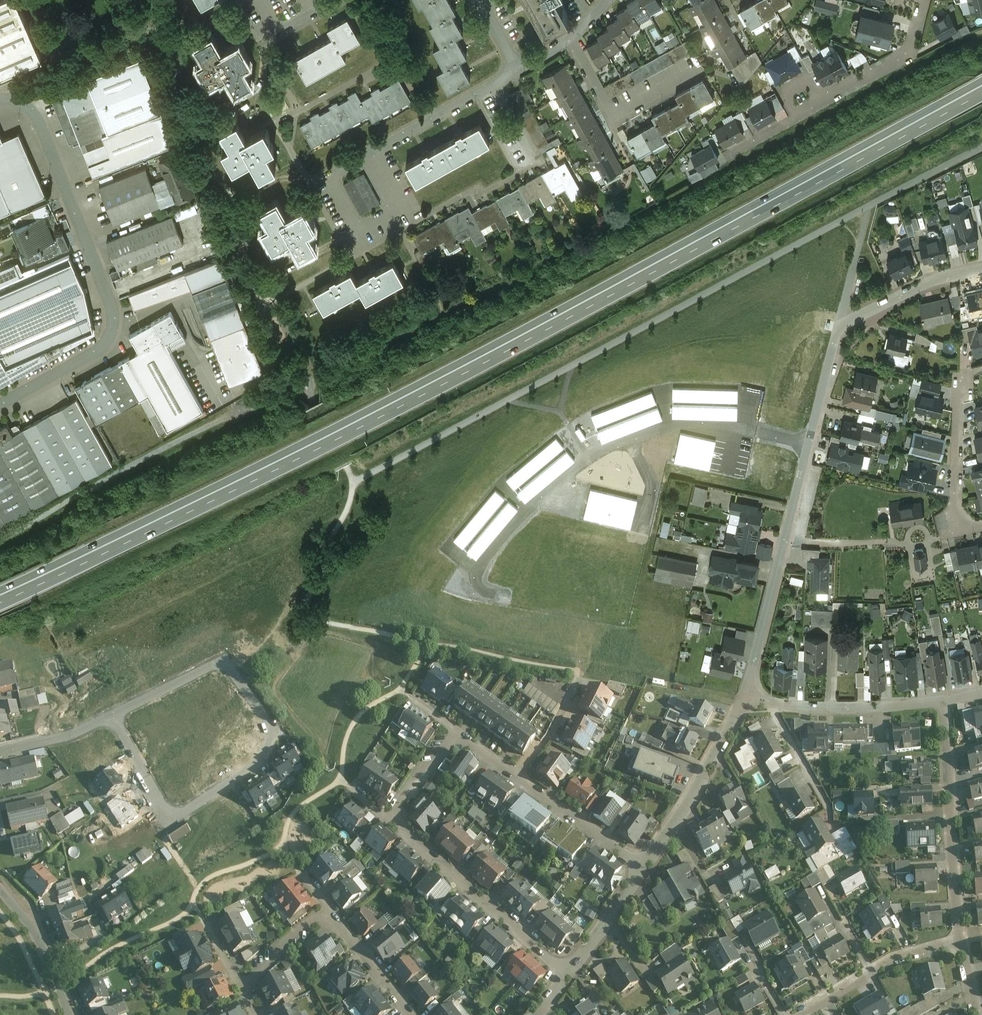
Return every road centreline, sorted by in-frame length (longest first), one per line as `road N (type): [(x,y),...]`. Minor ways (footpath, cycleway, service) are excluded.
road 1 (trunk): [(0,600),(532,334),(981,92)]
road 2 (trunk): [(981,79),(525,325),(0,586)]
road 3 (residential): [(0,100),(35,115),(112,314),(112,330),(95,353),(0,405)]
road 4 (residential): [(113,716),(220,663),(271,732),(259,761),(176,815),(160,808),(141,767)]
road 5 (residential): [(840,326),(744,699)]
road 6 (track): [(0,547),(310,383)]
road 7 (residential): [(945,700),(962,941)]
road 8 (residential): [(567,975),(385,817)]
road 9 (residential): [(744,699),(643,867)]
road 10 (residential): [(475,94),(310,184)]
road 11 (residential): [(571,38),(614,115),(699,69)]
road 12 (residential): [(945,700),(872,708),(769,702)]
road 13 (residential): [(981,526),(956,515),(959,383)]
road 14 (residential): [(821,104),(908,55),(923,0)]
road 15 (residential): [(643,867),(516,776)]
road 16 (residential): [(840,326),(926,285),(981,269)]
road 17 (residential): [(69,1014),(39,939),(0,889)]
road 18 (residential): [(412,1014),(328,911)]
road 19 (residential): [(643,867),(567,975)]
road 20 (residential): [(769,702),(831,813)]
road 21 (residential): [(586,673),(516,776)]

